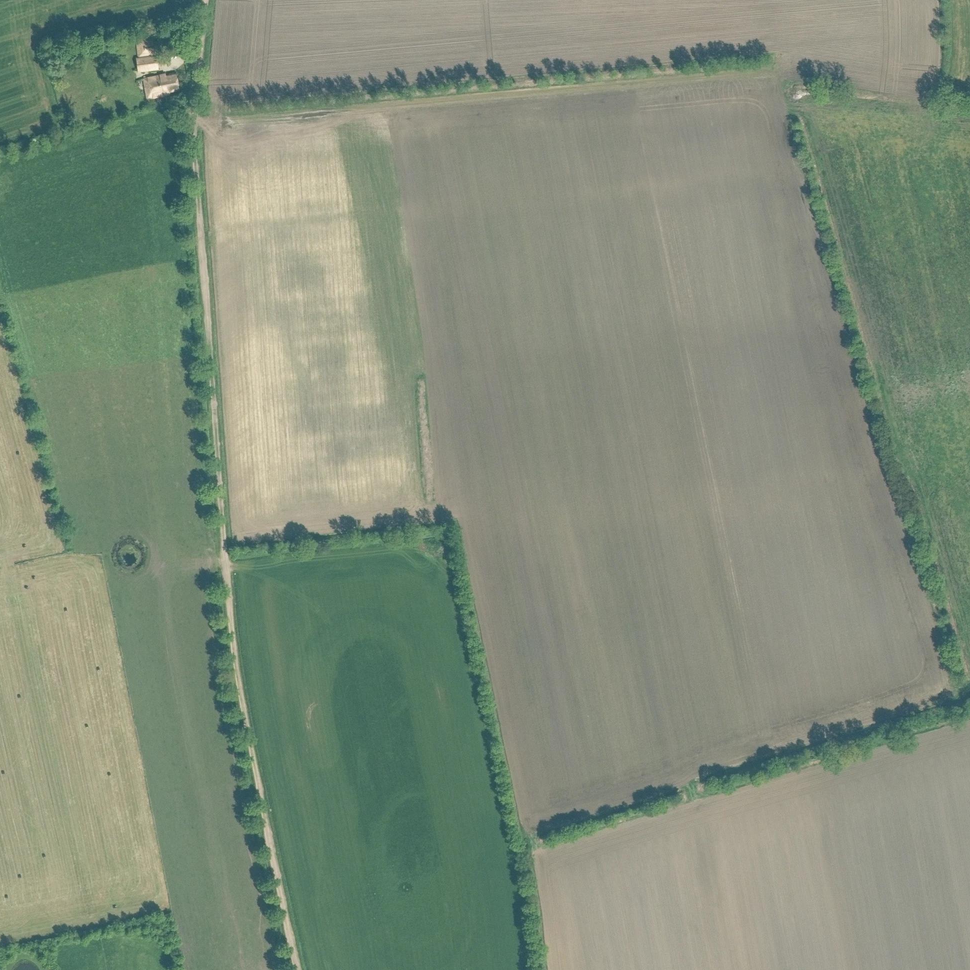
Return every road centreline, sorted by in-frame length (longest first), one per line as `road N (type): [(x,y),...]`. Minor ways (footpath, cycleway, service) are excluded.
road 1 (track): [(206,0),(193,129),(227,592),(298,969)]

